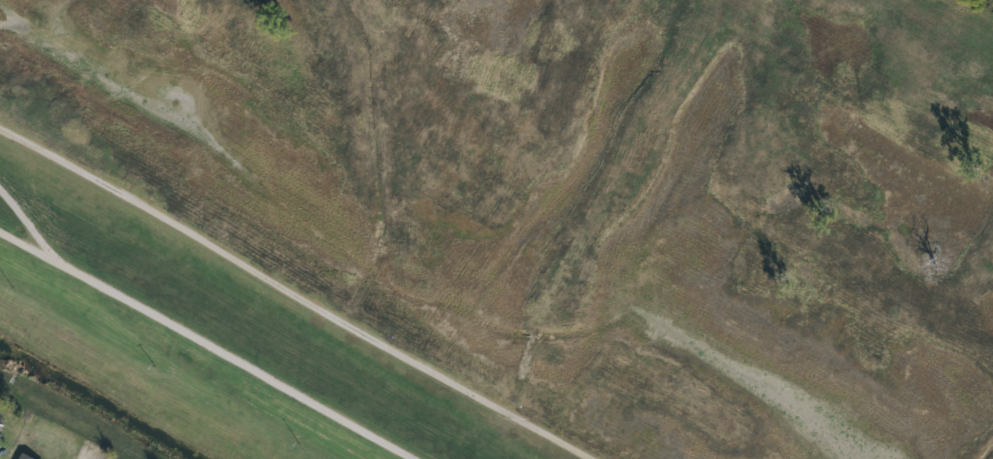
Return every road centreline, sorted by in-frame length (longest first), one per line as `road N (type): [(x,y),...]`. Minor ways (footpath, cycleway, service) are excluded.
road 1 (track): [(57,258),(416,458)]

